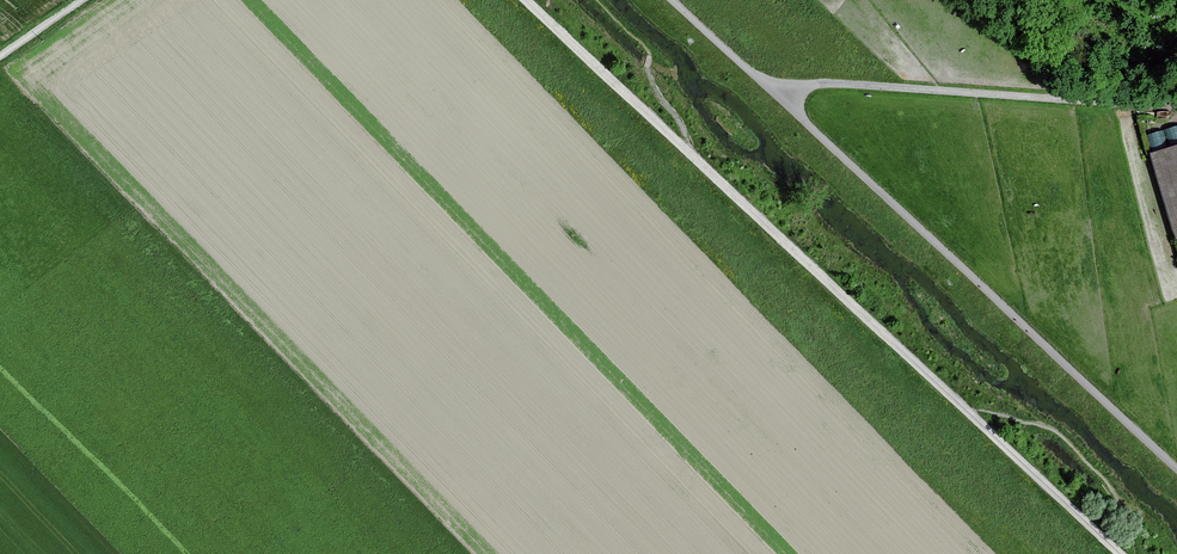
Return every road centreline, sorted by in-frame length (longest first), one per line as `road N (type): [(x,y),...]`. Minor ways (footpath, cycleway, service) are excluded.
road 1 (unclassified): [(533,0),(1125,553)]
road 2 (unclassified): [(794,111),(1176,469)]
road 3 (unclassified): [(1176,107),(808,86)]

